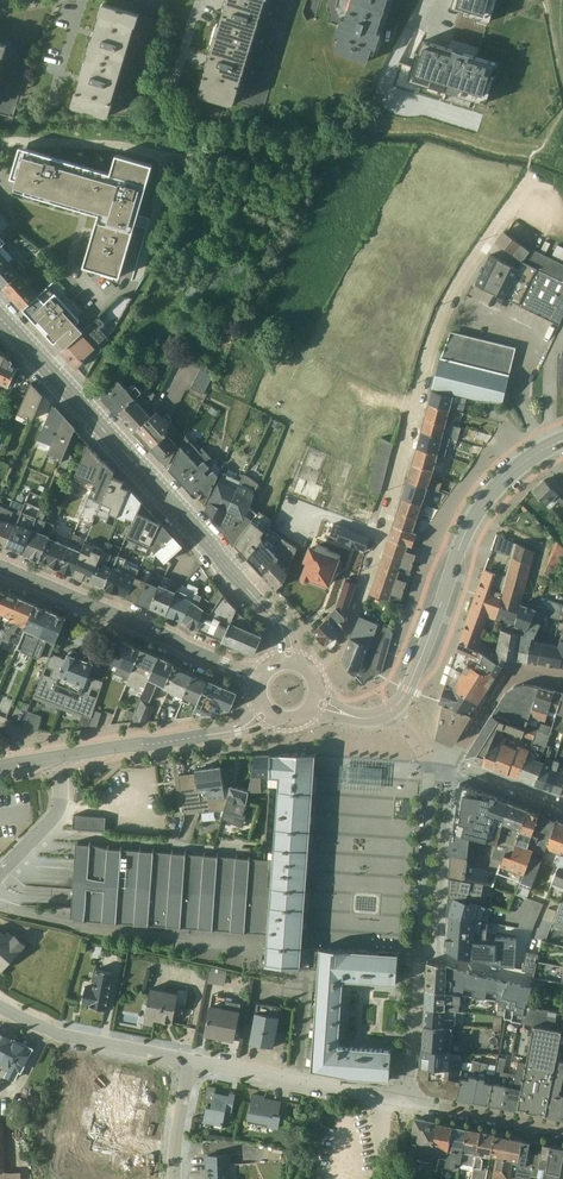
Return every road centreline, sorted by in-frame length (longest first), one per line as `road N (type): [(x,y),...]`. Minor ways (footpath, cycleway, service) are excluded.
road 1 (residential): [(313,672),(336,650),(368,576),(454,294),(529,183),(552,186)]
road 2 (tertiary): [(0,319),(276,617)]
road 3 (residential): [(429,761),(406,1100)]
road 4 (tertiary): [(562,438),(517,466),(473,516),(402,696)]
road 5 (residential): [(225,662),(0,566)]
road 6 (residential): [(0,1007),(57,1032),(191,1059)]
road 7 (tertiary): [(56,757),(238,728)]
road 8 (residential): [(429,761),(448,766),(507,678),(562,681)]
road 9 (residential): [(406,1100),(562,1129)]
road 10 (residential): [(0,873),(57,812),(56,757)]
road 11 (residential): [(174,1178),(191,1059)]

